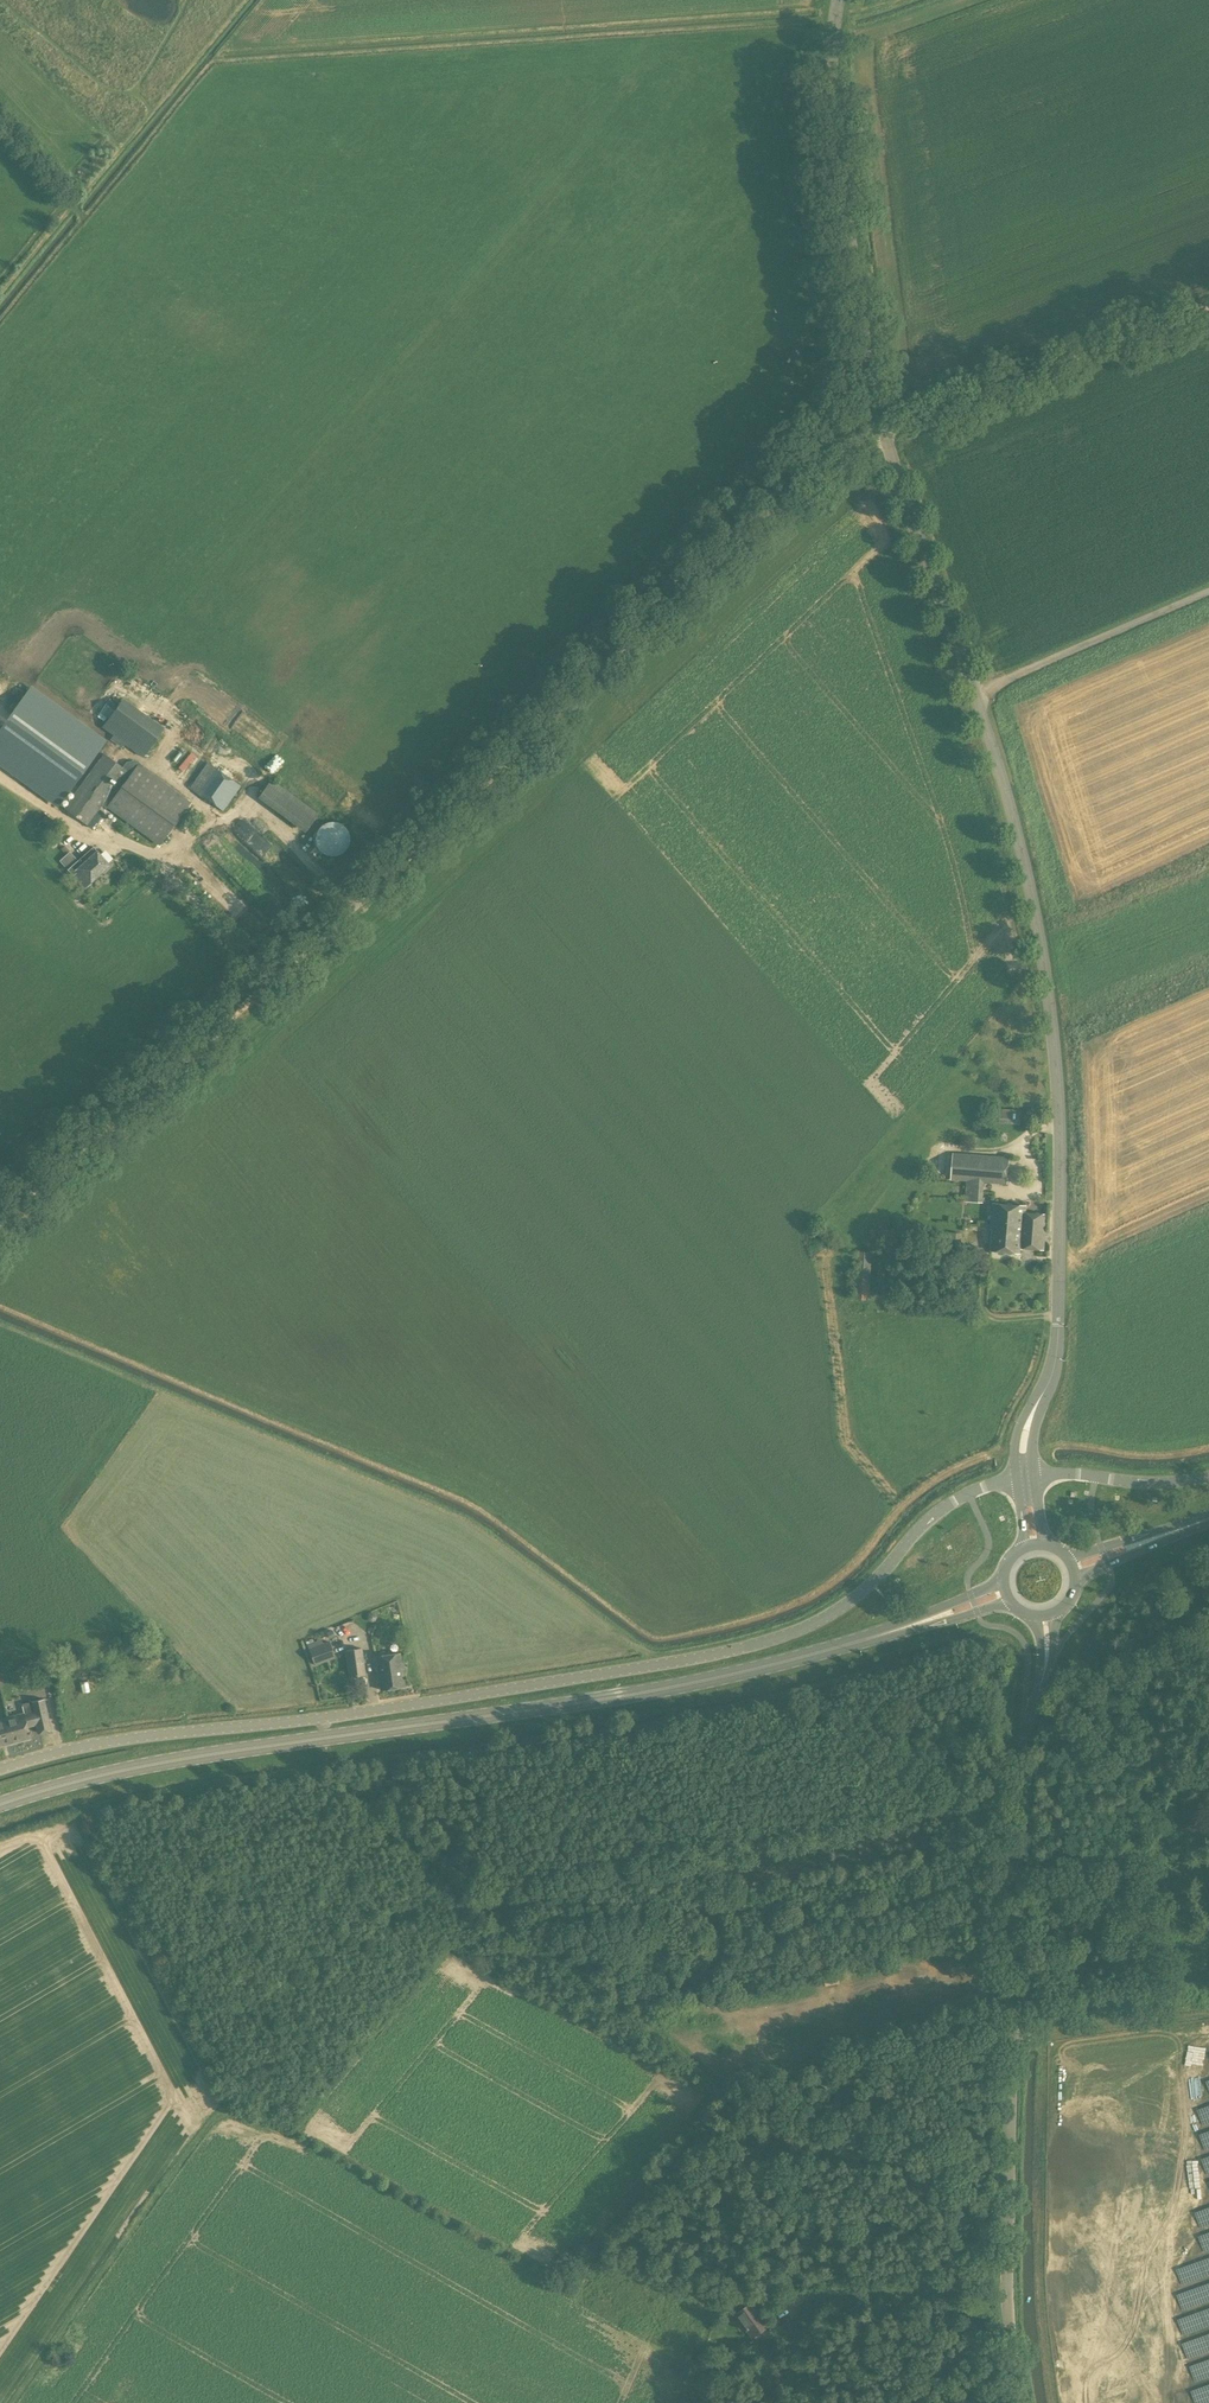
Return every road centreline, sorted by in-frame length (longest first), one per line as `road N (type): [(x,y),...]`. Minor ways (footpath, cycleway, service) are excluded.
road 1 (track): [(0,1224),(255,1002),(826,458),(884,431)]
road 2 (unclassified): [(0,1769),(63,1748),(323,1717),(735,1649),(838,1610),(939,1510),(1016,1476)]
road 3 (secondary): [(0,1803),(135,1767),(609,1700),(840,1647)]
road 4 (tertiary): [(971,694),(862,342),(831,75),(838,0)]
road 5 (unclassified): [(1021,2402),(1009,2291),(1013,2008),(1019,1796),(1037,1697)]
road 6 (tertiary): [(1048,1385),(1059,1326),(1059,1149),(1024,889),(971,694)]
road 7 (track): [(1208,309),(884,431)]
road 8 (unclassified): [(971,694),(1208,596)]
road 9 (unclassified): [(1032,1473),(1181,1483),(1208,1476)]
road 10 (secondary): [(840,1647),(1010,1603)]
road 11 (secondary): [(1001,1583),(840,1647)]
road 12 (secondary): [(1208,1516),(1065,1557)]
road 13 (secondary): [(1074,1576),(1208,1521)]

